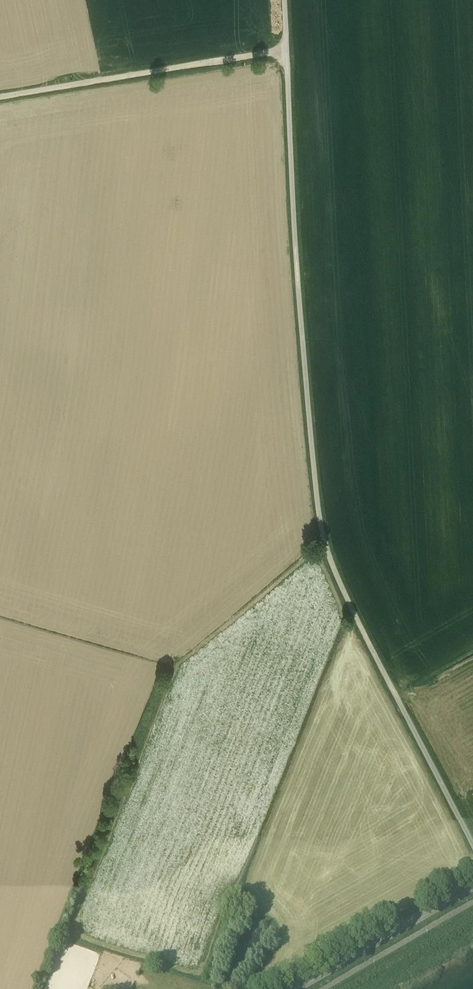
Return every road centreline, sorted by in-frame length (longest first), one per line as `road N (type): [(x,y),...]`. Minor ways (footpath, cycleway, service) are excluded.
road 1 (unclassified): [(472,844),(372,657),(316,524),(284,51)]
road 2 (unclassified): [(0,103),(284,51)]
road 3 (secondary): [(293,988),(472,885)]

